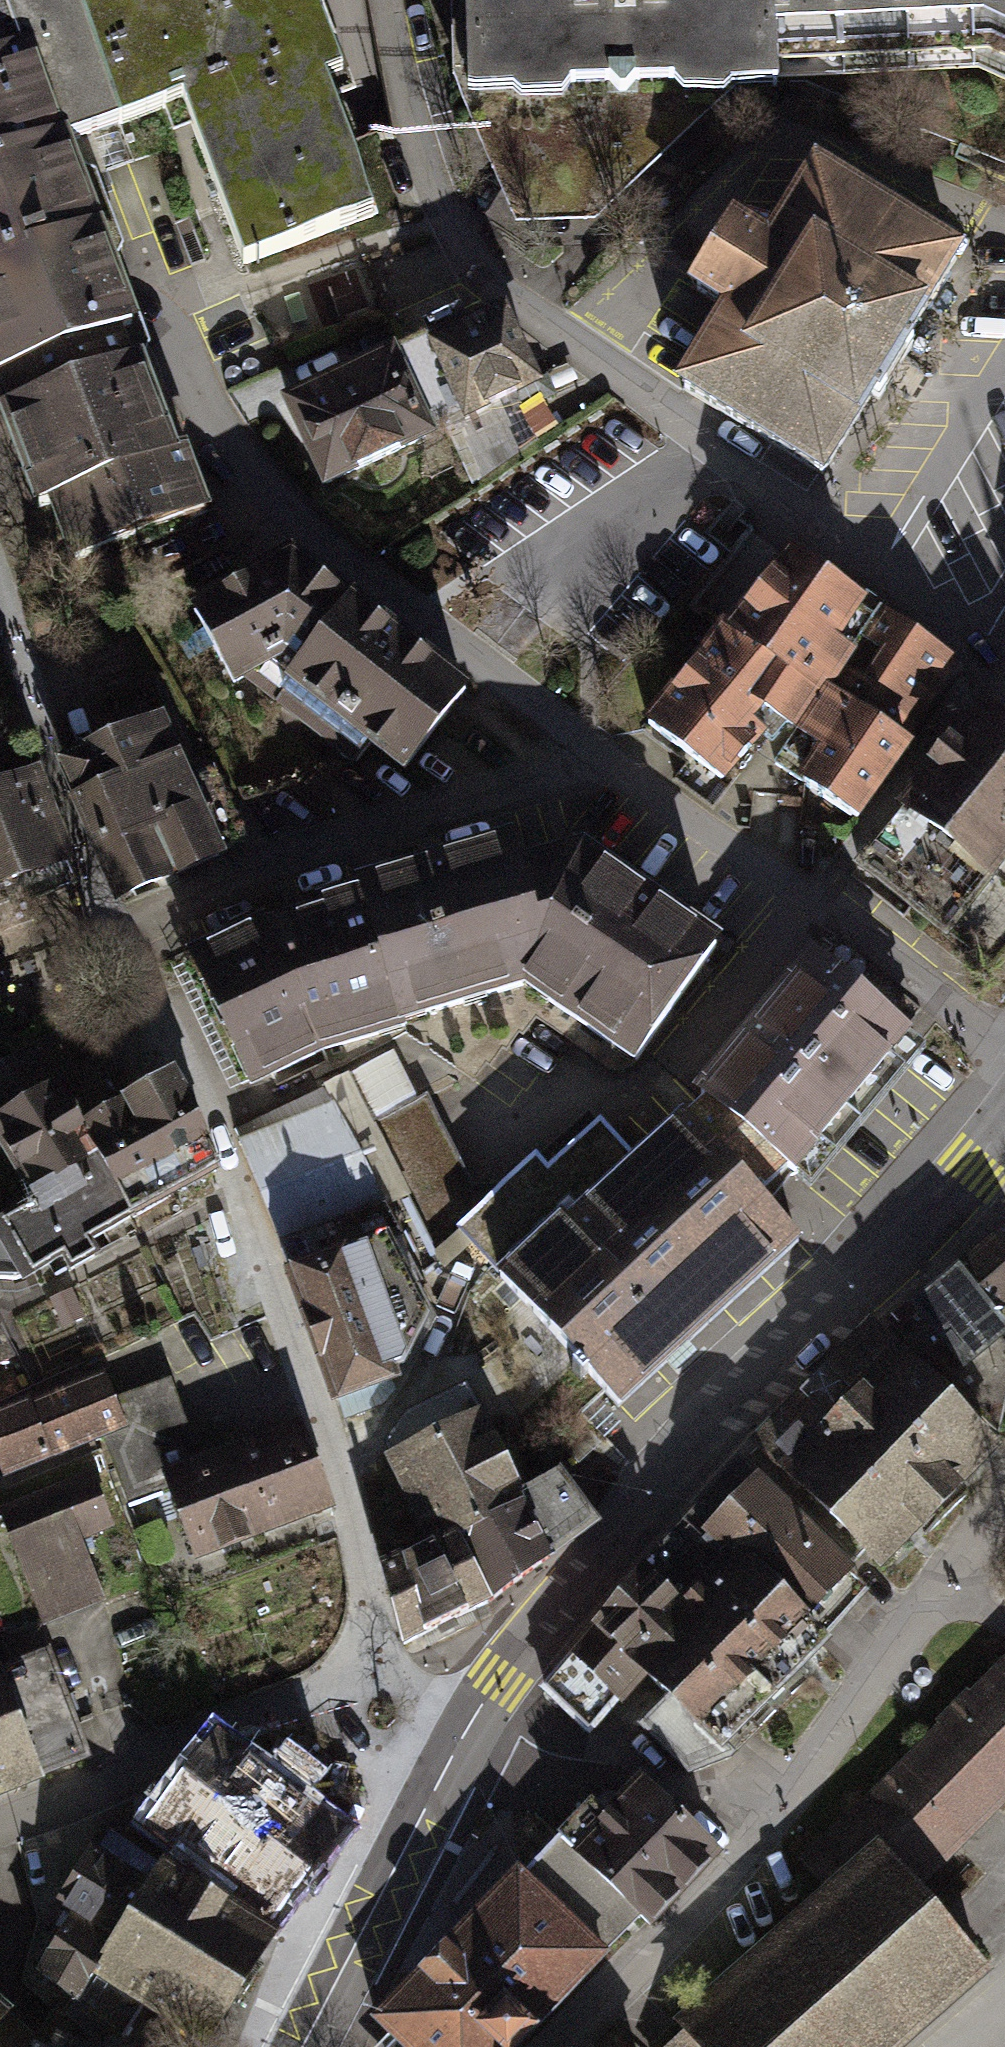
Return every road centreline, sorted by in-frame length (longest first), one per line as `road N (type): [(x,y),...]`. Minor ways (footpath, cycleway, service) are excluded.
road 1 (residential): [(112,924),(202,1068),(341,1477),(382,1667),(465,1731)]
road 2 (tertiary): [(465,1731),(521,1650),(686,1457),(1004,1136)]
road 3 (residential): [(146,262),(254,483),(429,636),(603,764)]
road 4 (residential): [(690,430),(478,252),(433,173),(389,0)]
road 5 (residential): [(112,924),(603,764)]
road 6 (residential): [(603,764),(1004,1037)]
road 7 (residential): [(690,430),(859,545),(984,645),(1004,685)]
road 8 (residential): [(1004,1514),(965,1589),(916,1620),(787,1809)]
road 9 (tertiary): [(303,2046),(465,1731)]
road 10 (residential): [(787,1809),(687,1784),(529,1771),(465,1731)]
road 11 (residential): [(787,1809),(550,2046)]
road 12 (residential): [(0,612),(44,757),(112,924)]

